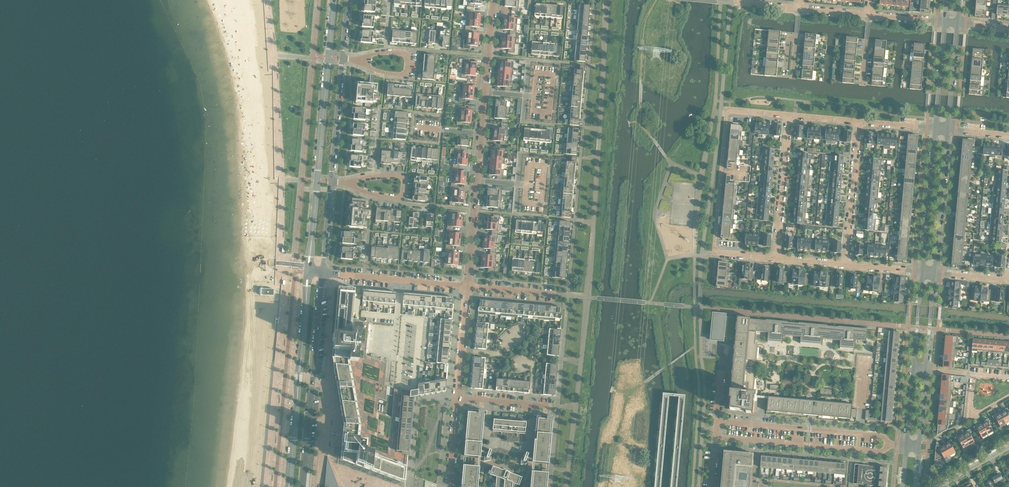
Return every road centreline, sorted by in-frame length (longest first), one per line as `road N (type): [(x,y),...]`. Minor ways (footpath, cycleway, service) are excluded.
road 1 (tertiary): [(334,0),(309,273)]
road 2 (residential): [(776,259),(714,253),(728,109),(790,115)]
road 3 (residential): [(303,486),(322,274)]
road 4 (tertiary): [(309,273),(290,476)]
road 5 (residential): [(859,434),(716,420),(715,436)]
road 6 (tertiary): [(935,273),(949,129)]
road 7 (residential): [(776,259),(790,115)]
road 8 (tertiary): [(934,128),(922,272)]
road 9 (residential): [(715,436),(858,450)]
road 10 (residential): [(846,265),(858,122)]
road 11 (residential): [(330,181),(342,59)]

